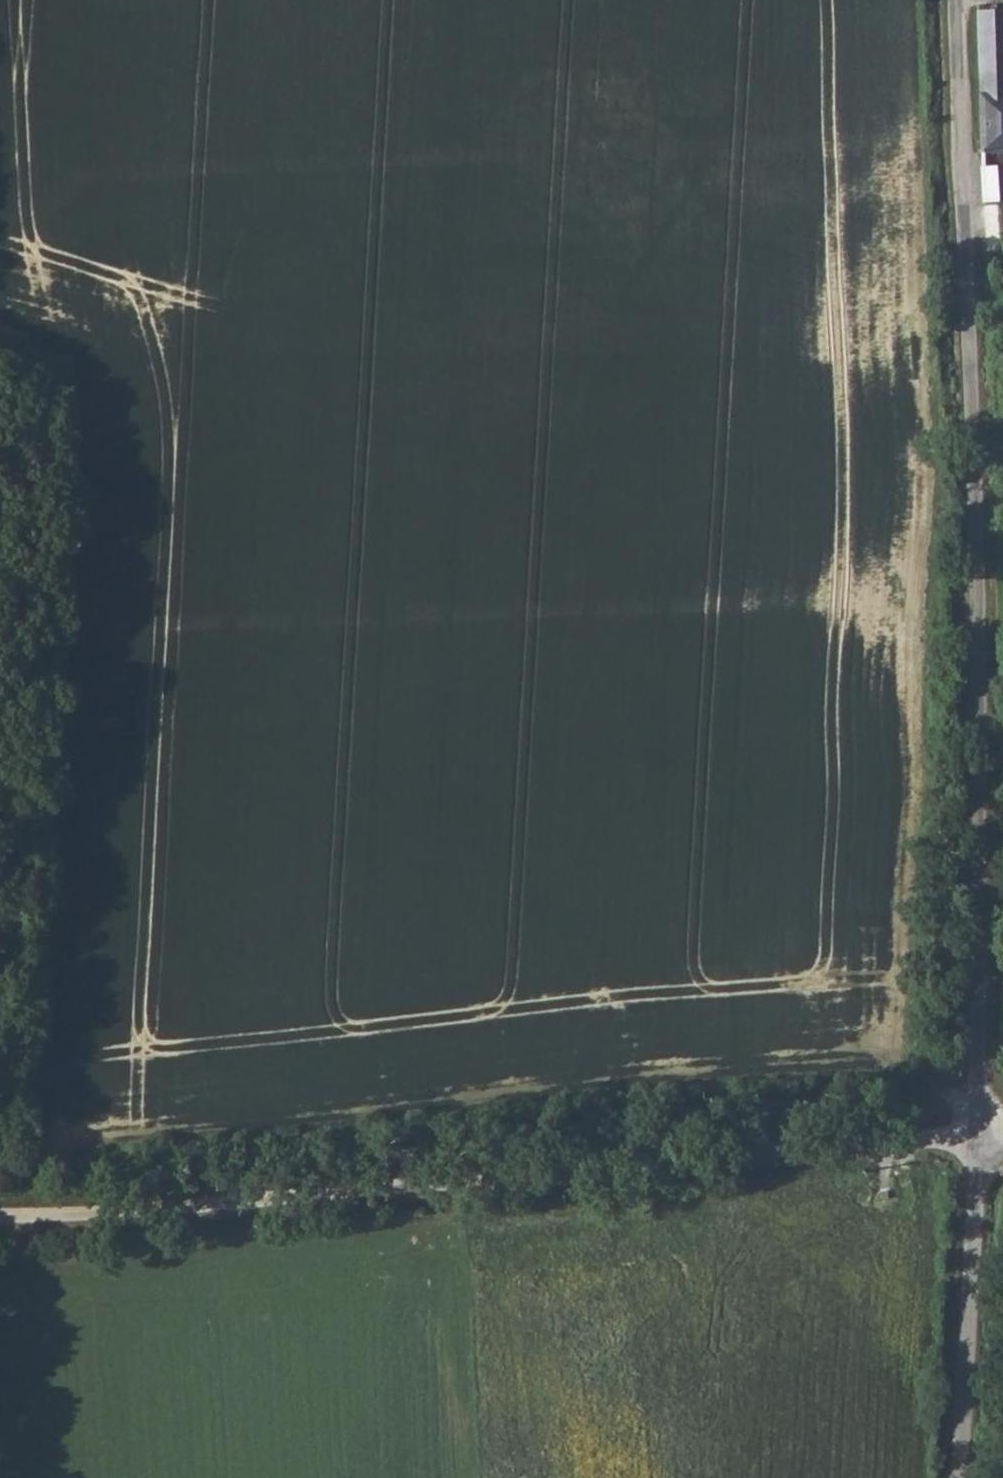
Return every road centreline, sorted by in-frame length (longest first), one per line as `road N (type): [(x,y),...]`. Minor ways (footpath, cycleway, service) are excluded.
road 1 (unclassified): [(977,1136),(975,561),(958,0)]
road 2 (unclassified): [(977,1136),(185,1213),(0,1218)]
road 3 (unclassified): [(958,1477),(977,1136)]

